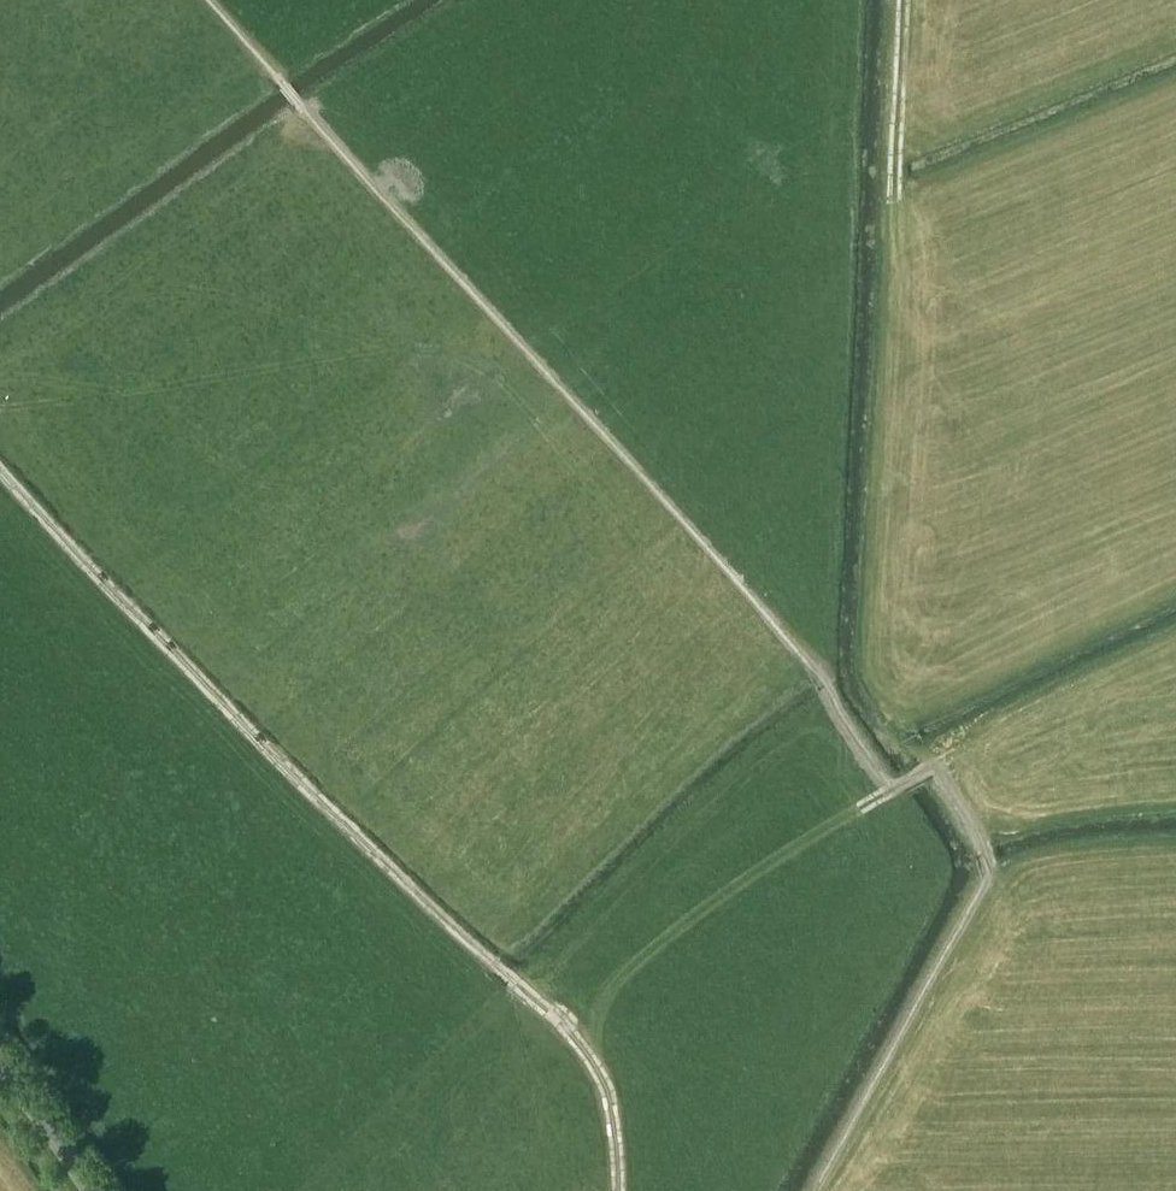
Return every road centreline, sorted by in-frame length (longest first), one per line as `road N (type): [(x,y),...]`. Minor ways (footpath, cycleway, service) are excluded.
road 1 (unclassified): [(91,1190),(0,1064)]

